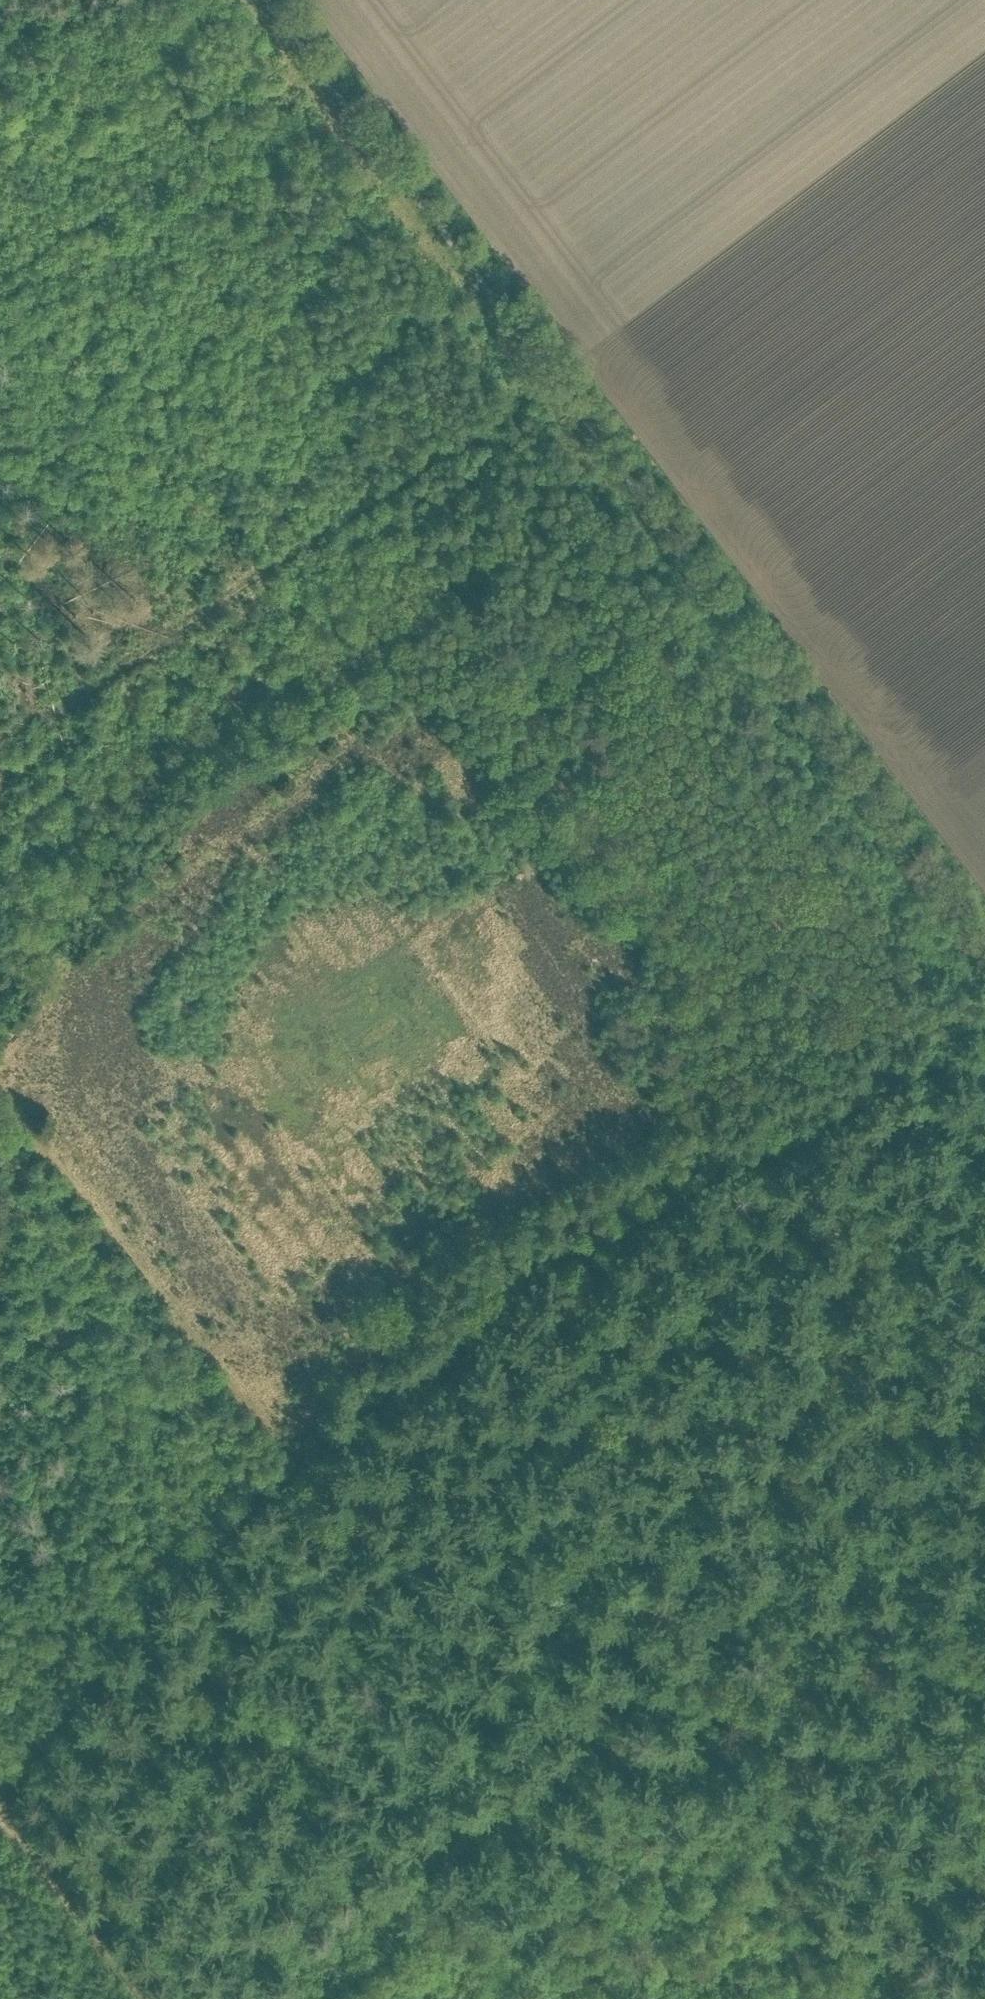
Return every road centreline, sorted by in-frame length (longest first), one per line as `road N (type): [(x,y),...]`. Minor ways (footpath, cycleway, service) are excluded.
road 1 (track): [(240,0),(984,981)]

